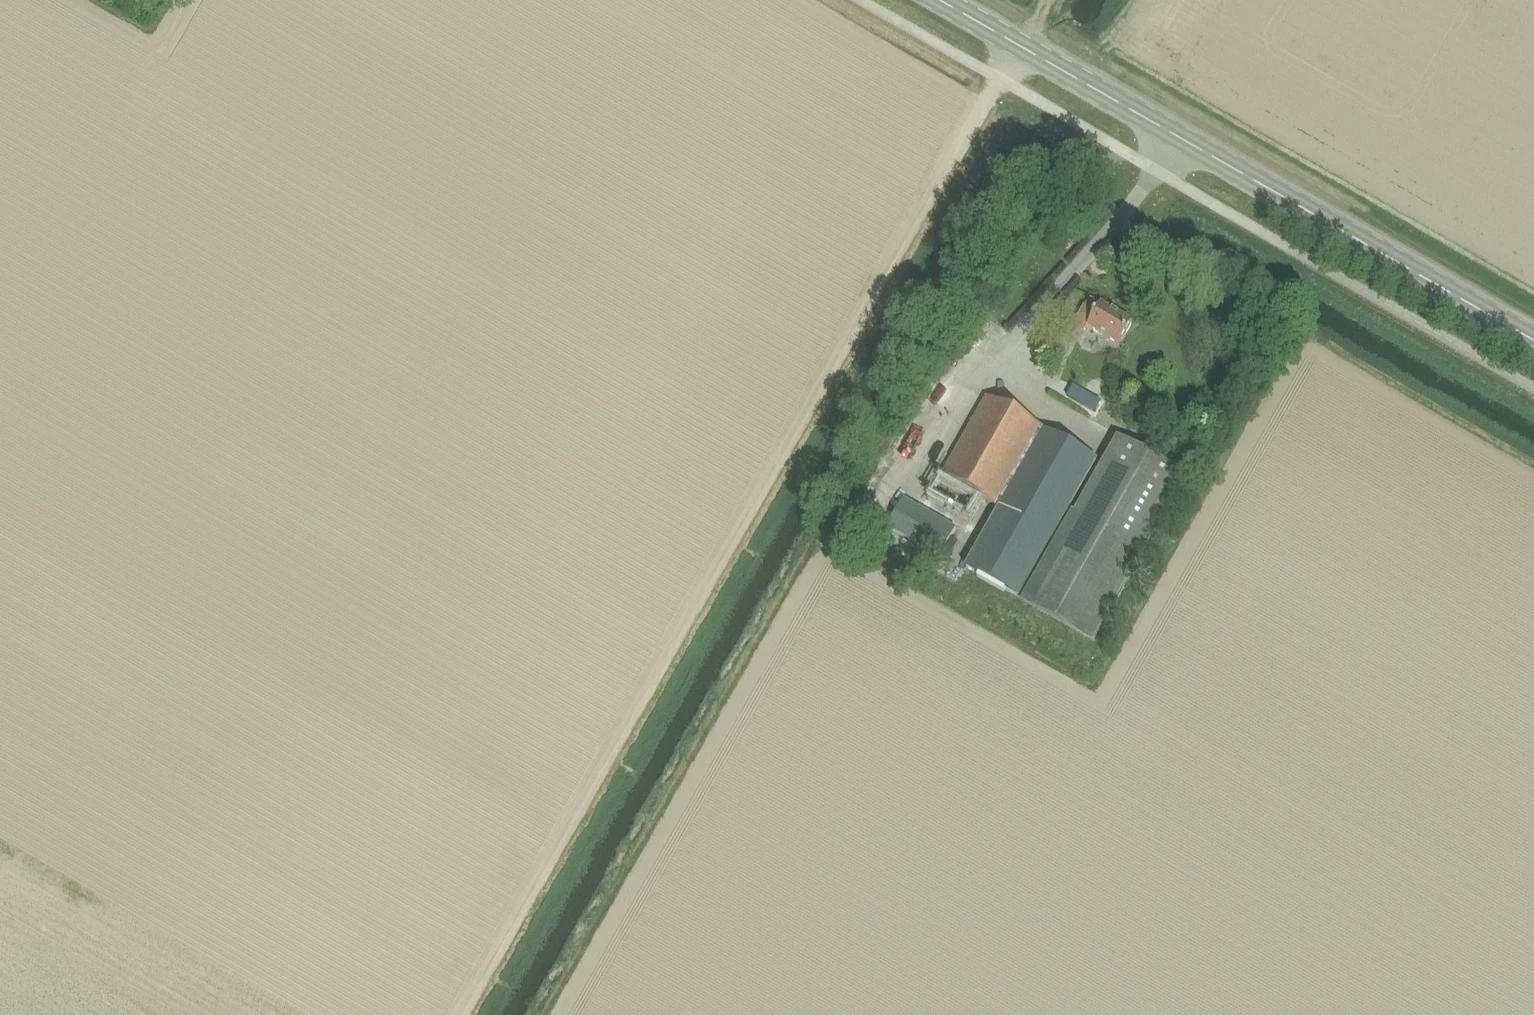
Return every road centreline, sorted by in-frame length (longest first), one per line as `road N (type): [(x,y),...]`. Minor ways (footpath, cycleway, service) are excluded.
road 1 (track): [(984,105),(462,1014)]
road 2 (primary): [(1533,340),(1175,135)]
road 3 (primary): [(1175,135),(1018,45)]

